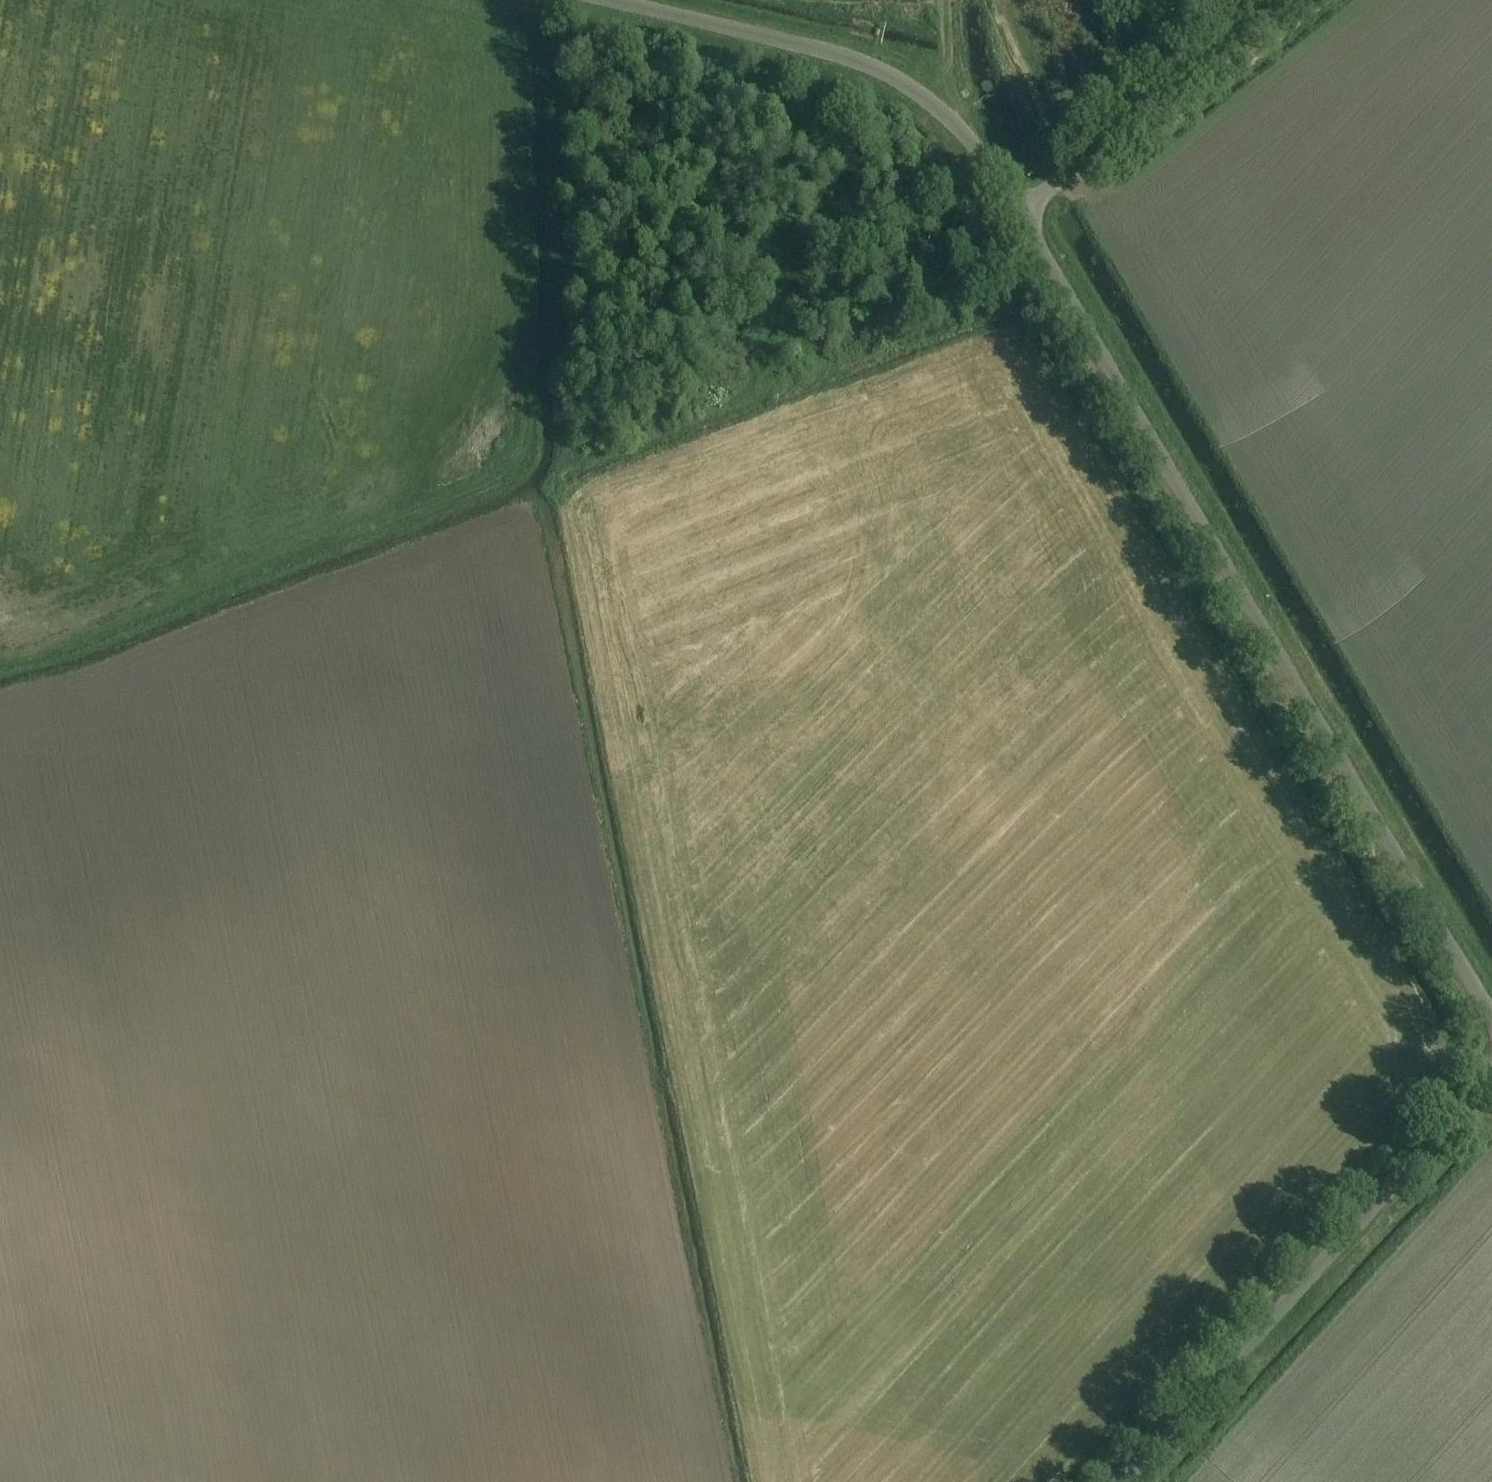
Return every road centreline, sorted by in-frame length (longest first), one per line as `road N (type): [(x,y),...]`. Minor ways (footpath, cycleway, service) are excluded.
road 1 (unclassified): [(1491,1013),(1020,210)]
road 2 (unclassified): [(1123,1481),(1491,1079)]
road 3 (unclassified): [(1020,210),(945,112),(891,72),(610,0)]
road 4 (unclassified): [(1020,210),(1285,0)]

